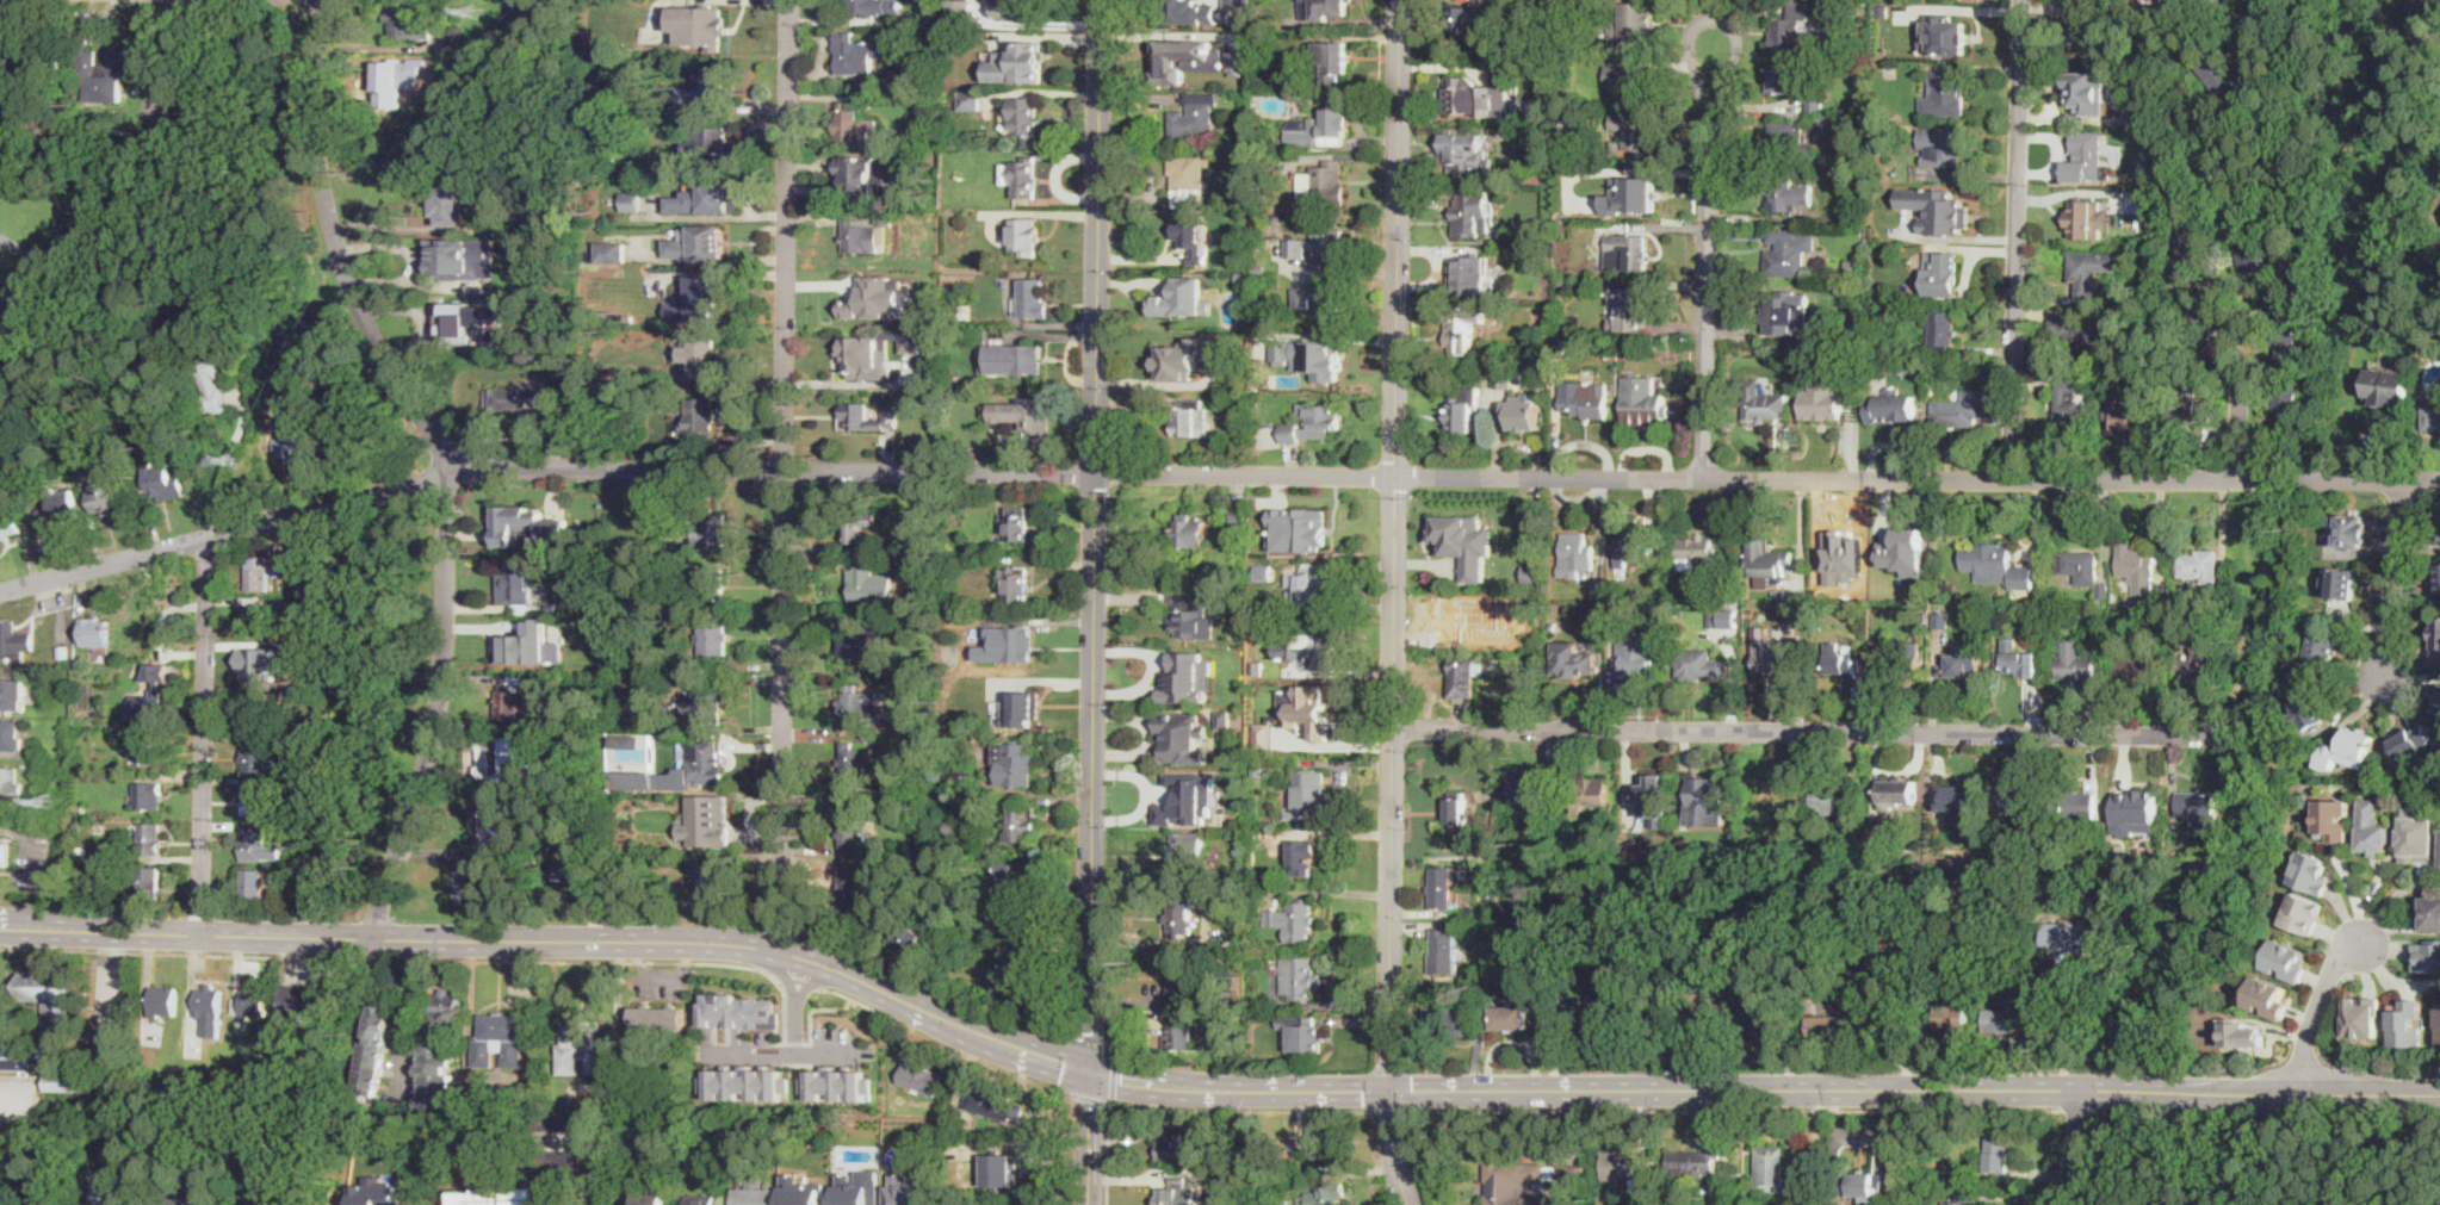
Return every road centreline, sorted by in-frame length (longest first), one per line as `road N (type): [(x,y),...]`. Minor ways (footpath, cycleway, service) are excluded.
road 1 (residential): [(2439,480),(450,472),(0,594)]
road 2 (tertiary): [(1389,1092),(1400,0)]
road 3 (tertiary): [(1092,1072),(1100,0)]
road 4 (primary): [(2439,1092),(1389,1092)]
road 5 (primary): [(1389,1092),(1222,1093),(1122,1081),(768,952),(369,940)]
road 6 (residential): [(369,940),(434,719),(450,472),(441,445),(360,311),(335,244),(312,123),(327,0)]
road 7 (residential): [(775,954),(788,0)]
road 8 (residential): [(1394,727),(2222,734)]
road 9 (residential): [(2015,480),(2023,0)]
road 10 (residential): [(1703,478),(1716,58)]
road 11 (residential): [(199,937),(211,538)]
road 12 (primary): [(369,940),(0,929)]
road 13 (residential): [(2401,480),(2385,676)]
road 14 (residential): [(2303,1091),(2311,1025),(2337,962),(2365,939)]
road 15 (residential): [(2236,479),(2235,354),(2203,348)]
road 16 (residential): [(419,940),(396,1095)]
road 17 (residential): [(706,1055),(859,1056)]
road 18 (secondary): [(1088,1204),(1092,1072)]
road 19 (residential): [(150,123),(191,0)]

